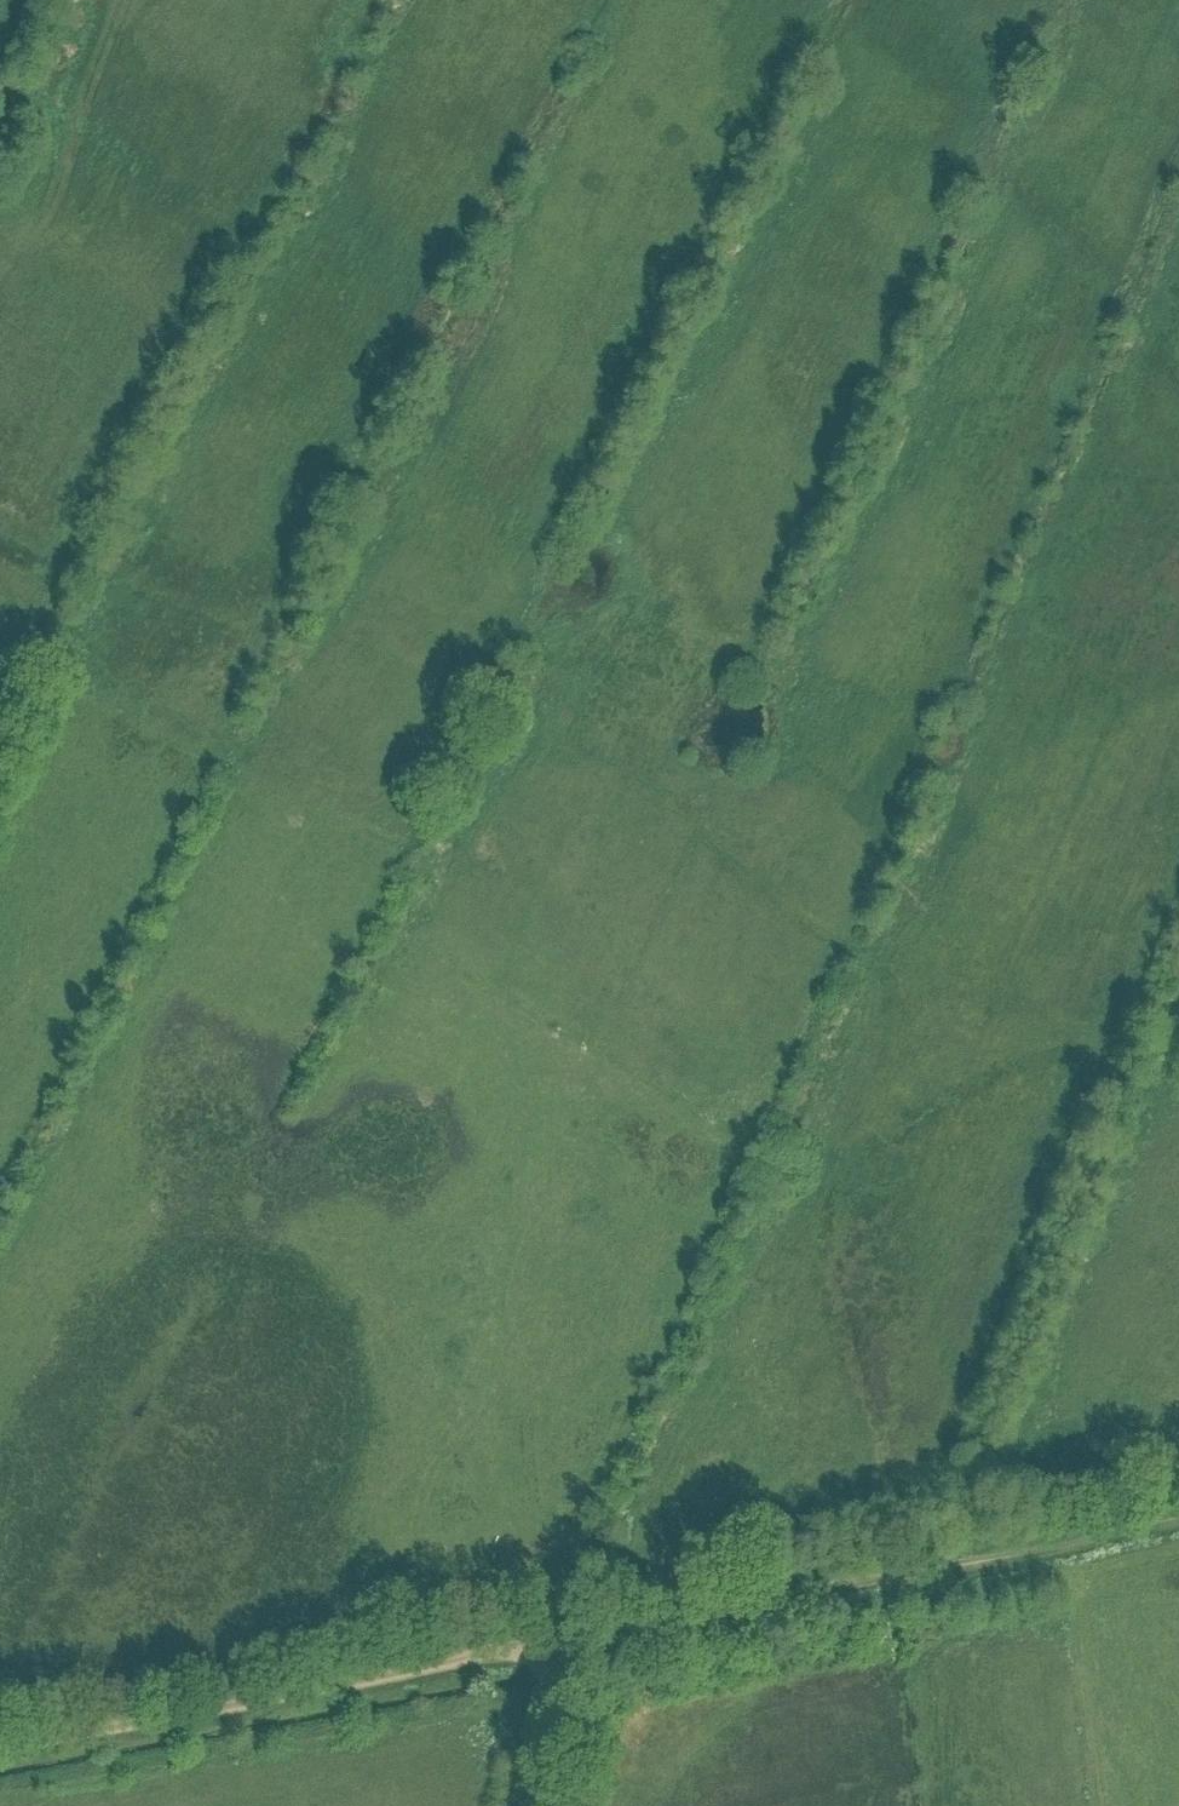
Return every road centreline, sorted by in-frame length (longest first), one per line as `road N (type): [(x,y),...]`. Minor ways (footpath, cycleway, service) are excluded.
road 1 (track): [(540,1647),(1178,1522)]
road 2 (track): [(0,1742),(540,1647)]
road 3 (track): [(540,1647),(546,1697),(531,1805)]

